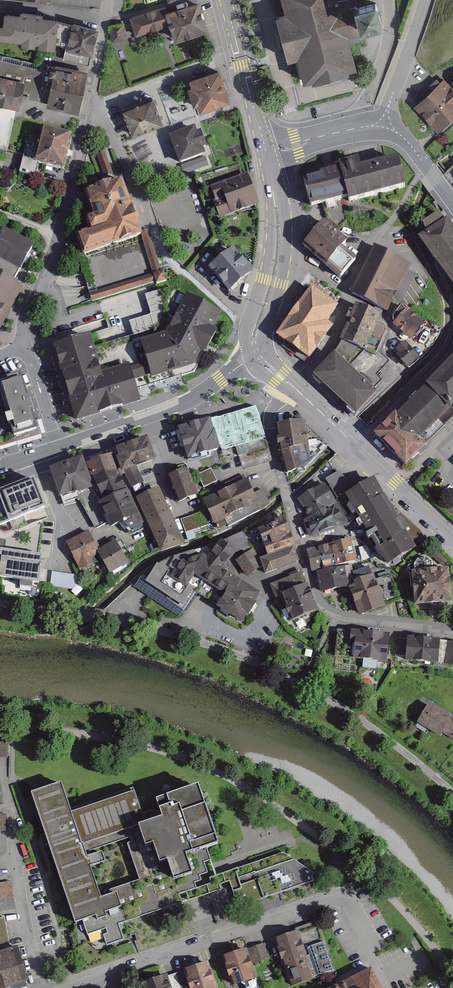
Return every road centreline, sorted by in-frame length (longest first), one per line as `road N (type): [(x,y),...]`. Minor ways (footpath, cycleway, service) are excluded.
road 1 (residential): [(452,632),(337,615),(322,603),(267,419),(290,385)]
road 2 (residential): [(343,891),(114,974)]
road 3 (residential): [(108,0),(60,235)]
road 4 (tertiary): [(258,350),(188,401),(58,447)]
road 5 (residential): [(4,786),(43,987)]
road 6 (primary): [(267,155),(278,246),(258,350)]
road 7 (track): [(119,621),(241,656),(299,684)]
road 8 (track): [(299,684),(345,707),(452,794)]
road 9 (unclassified): [(297,390),(332,340),(353,276),(385,227)]
road 10 (primary): [(328,418),(452,535)]
road 11 (primary): [(226,0),(267,155)]
road 12 (residential): [(355,128),(383,61),(388,0)]
road 13 (residential): [(386,124),(426,0)]

